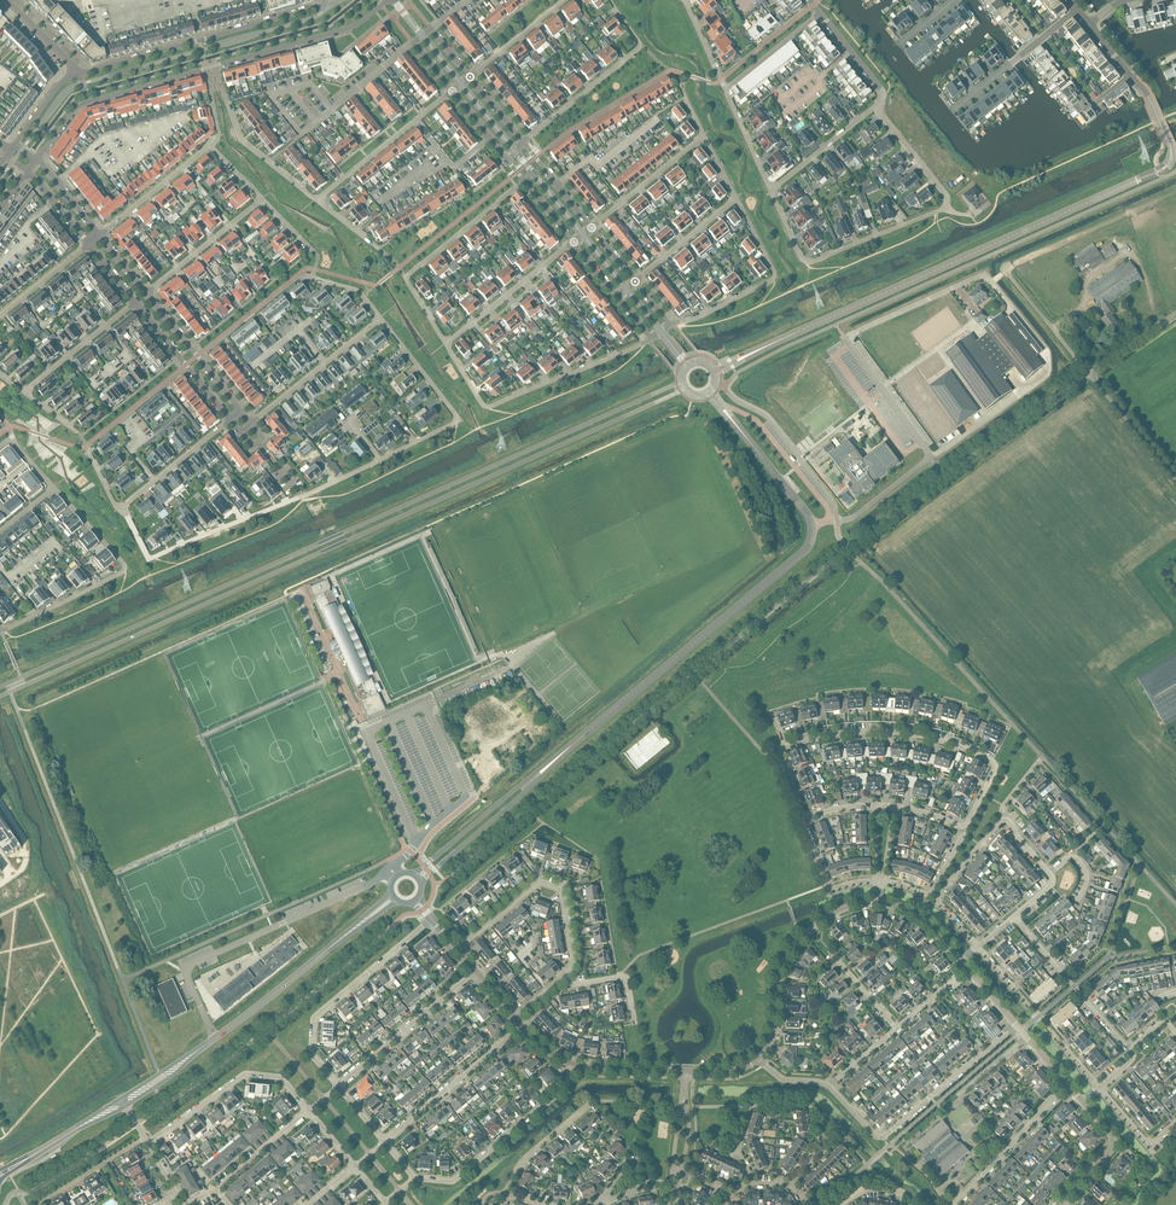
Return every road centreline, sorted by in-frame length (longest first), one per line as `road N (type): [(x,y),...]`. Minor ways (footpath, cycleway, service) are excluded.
road 1 (tertiary): [(0,697),(688,391)]
road 2 (tertiary): [(682,377),(0,687)]
road 3 (tertiary): [(560,756),(808,546),(810,518),(744,435)]
road 4 (unclassified): [(1167,139),(1171,158),(1161,171),(796,333)]
road 5 (residential): [(877,108),(947,196),(946,207),(809,261),(771,191)]
road 6 (residential): [(88,102),(348,29),(389,0)]
road 7 (residential): [(963,826),(996,767),(977,753),(884,731),(781,750)]
road 8 (tertiary): [(124,1099),(350,931)]
road 9 (residential): [(340,0),(80,74)]
road 10 (residential): [(384,1142),(416,1178),(454,1181),(565,1087),(573,1065)]
road 11 (residential): [(650,339),(490,406),(446,344)]
road 12 (residential): [(0,630),(126,570),(53,488)]
road 13 (residential): [(446,344),(405,277),(525,182)]
road 14 (residential): [(432,919),(314,1019),(311,1051),(338,1086)]
road 15 (residential): [(122,508),(148,559),(301,497)]
road 16 (residential): [(562,980),(573,955),(563,893),(543,882),(457,949)]
road 17 (unclassified): [(758,1058),(773,1036),(780,973),(794,947),(839,911),(881,904)]
road 18 (residential): [(379,460),(456,420),(381,318)]
road 19 (residential): [(308,1110),(280,1077),(244,1074),(148,1143)]
road 20 (tertiary): [(560,756),(413,873)]
road 21 (tertiary): [(421,882),(560,756)]
road 22 (residential): [(413,43),(269,162)]
road 23 (residential): [(875,1135),(884,1136),(1017,1026)]
road 24 (residential): [(384,1142),(522,1027)]
road 25 (residential): [(338,1086),(476,971)]
road 26 (residential): [(317,199),(453,92)]
road 27 (residential): [(252,423),(381,318)]
road 28 (residential): [(979,947),(939,899),(1004,820)]
road 29 (residential): [(955,1204),(1067,1084)]
road 30 (residential): [(446,344),(574,242)]
road 31 (residential): [(523,142),(639,42)]
road 32 (residential): [(136,302),(231,420)]
road 33 (residential): [(242,411),(148,293)]
road 34 (residential): [(148,293),(262,200)]
road 35 (residential): [(592,228),(705,136)]
road 36 (residential): [(136,302),(24,392)]
road 37 (residential): [(231,420),(122,508)]
road 38 (residential): [(100,235),(209,148)]
road 39 (unclassified): [(1175,480),(1089,373)]
road 40 (residential): [(771,191),(877,108)]
road 41 (unclassified): [(1089,373),(1005,271)]
road 42 (unclassified): [(1060,1204),(1112,1147),(1082,1102)]
road 43 (residential): [(635,282),(736,199)]
road 44 (residential): [(671,325),(774,280),(771,266)]
road 45 (residential): [(38,1204),(145,1138)]
road 46 (residential): [(505,1194),(521,1161),(589,1105)]
road 47 (residential): [(881,881),(929,893),(963,826)]
road 48 (tertiary): [(19,1164),(124,1099)]
road 49 (residential): [(822,17),(725,92)]
road 50 (residential): [(564,0),(471,77)]
road 51 (residential): [(217,1189),(308,1110)]

